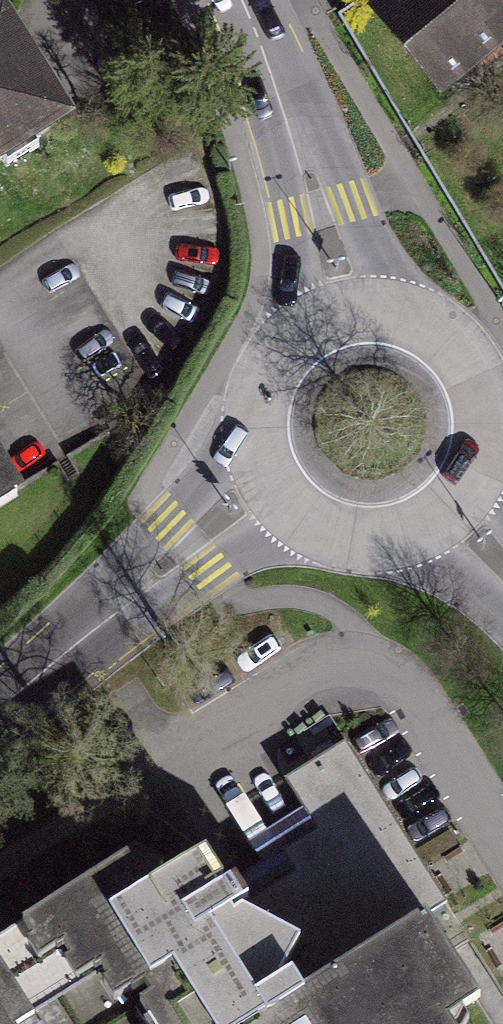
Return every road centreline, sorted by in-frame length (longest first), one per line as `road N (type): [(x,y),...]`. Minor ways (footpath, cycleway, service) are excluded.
road 1 (primary): [(253,481),(0,704)]
road 2 (primary): [(451,519),(479,485),(493,444),(492,400),(477,359),(448,326),(410,304),(342,301)]
road 3 (tertiary): [(342,301),(319,207),(257,32)]
road 4 (primary): [(342,301),(286,325),(258,358),(242,397),(240,440),(253,481)]
road 5 (primary): [(253,481),(306,536),(343,549),(381,550),(451,519)]

